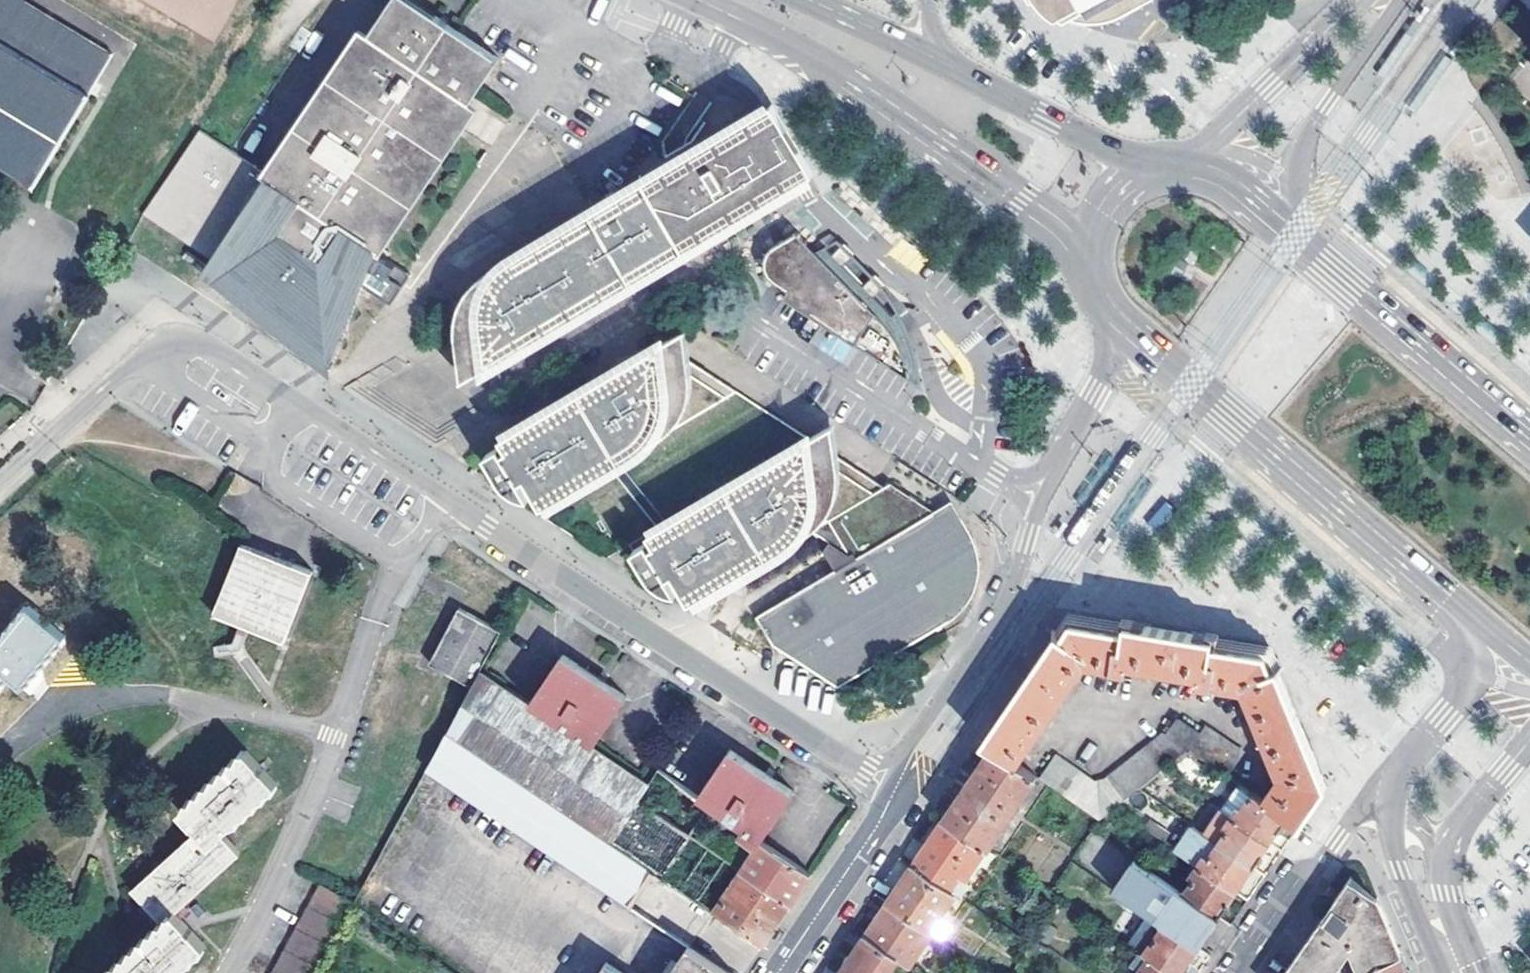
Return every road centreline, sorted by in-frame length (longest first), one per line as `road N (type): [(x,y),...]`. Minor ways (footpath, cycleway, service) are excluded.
road 1 (residential): [(899,794),(196,344),(161,338),(145,346),(0,479)]
road 2 (tertiary): [(1126,326),(1054,463),(991,633),(899,794)]
road 3 (secondary): [(699,0),(846,80),(1094,254)]
road 4 (secondary): [(1529,440),(1237,191),(1174,167)]
road 5 (secondary): [(1126,326),(1461,611)]
road 6 (secondary): [(1174,167),(1112,150),(939,60)]
road 7 (tertiary): [(1353,0),(1174,167)]
road 8 (residential): [(1390,813),(1367,809),(1352,817),(1241,972)]
road 9 (secondary): [(1461,611),(1463,685),(1403,763),(1390,813)]
road 10 (tertiary): [(899,794),(778,972)]
road 11 (secondary): [(939,60),(810,0)]
road 12 (secondary): [(1449,844),(1529,741)]
road 13 (secondary): [(1174,167),(1132,180),(1103,212),(1094,254)]
road 14 (secondary): [(1390,813),(1413,903),(1434,926)]

